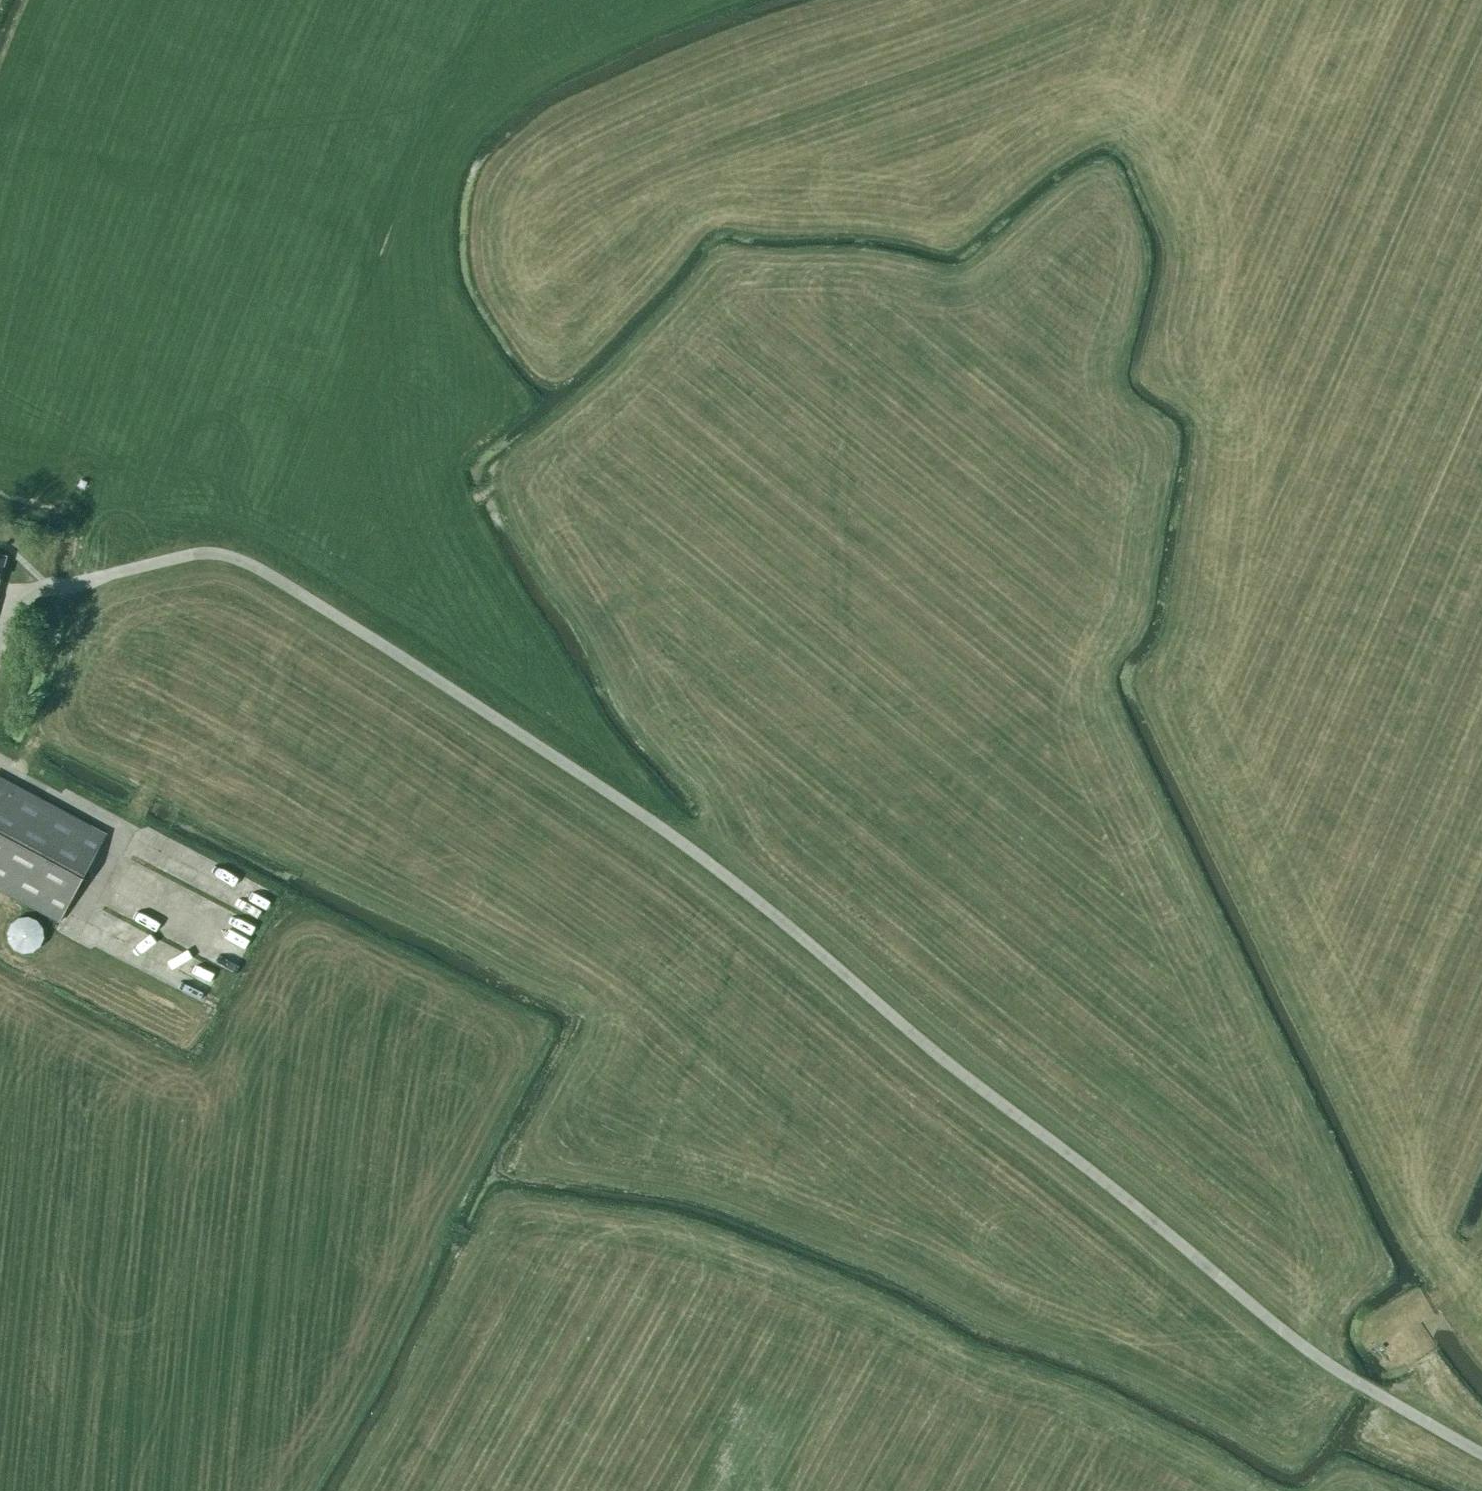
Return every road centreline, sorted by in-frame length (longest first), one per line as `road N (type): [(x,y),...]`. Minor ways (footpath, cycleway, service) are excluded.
road 1 (unclassified): [(1481,1457),(1336,1373),(1252,1310),(673,841),(253,572),(195,559),(26,599)]

